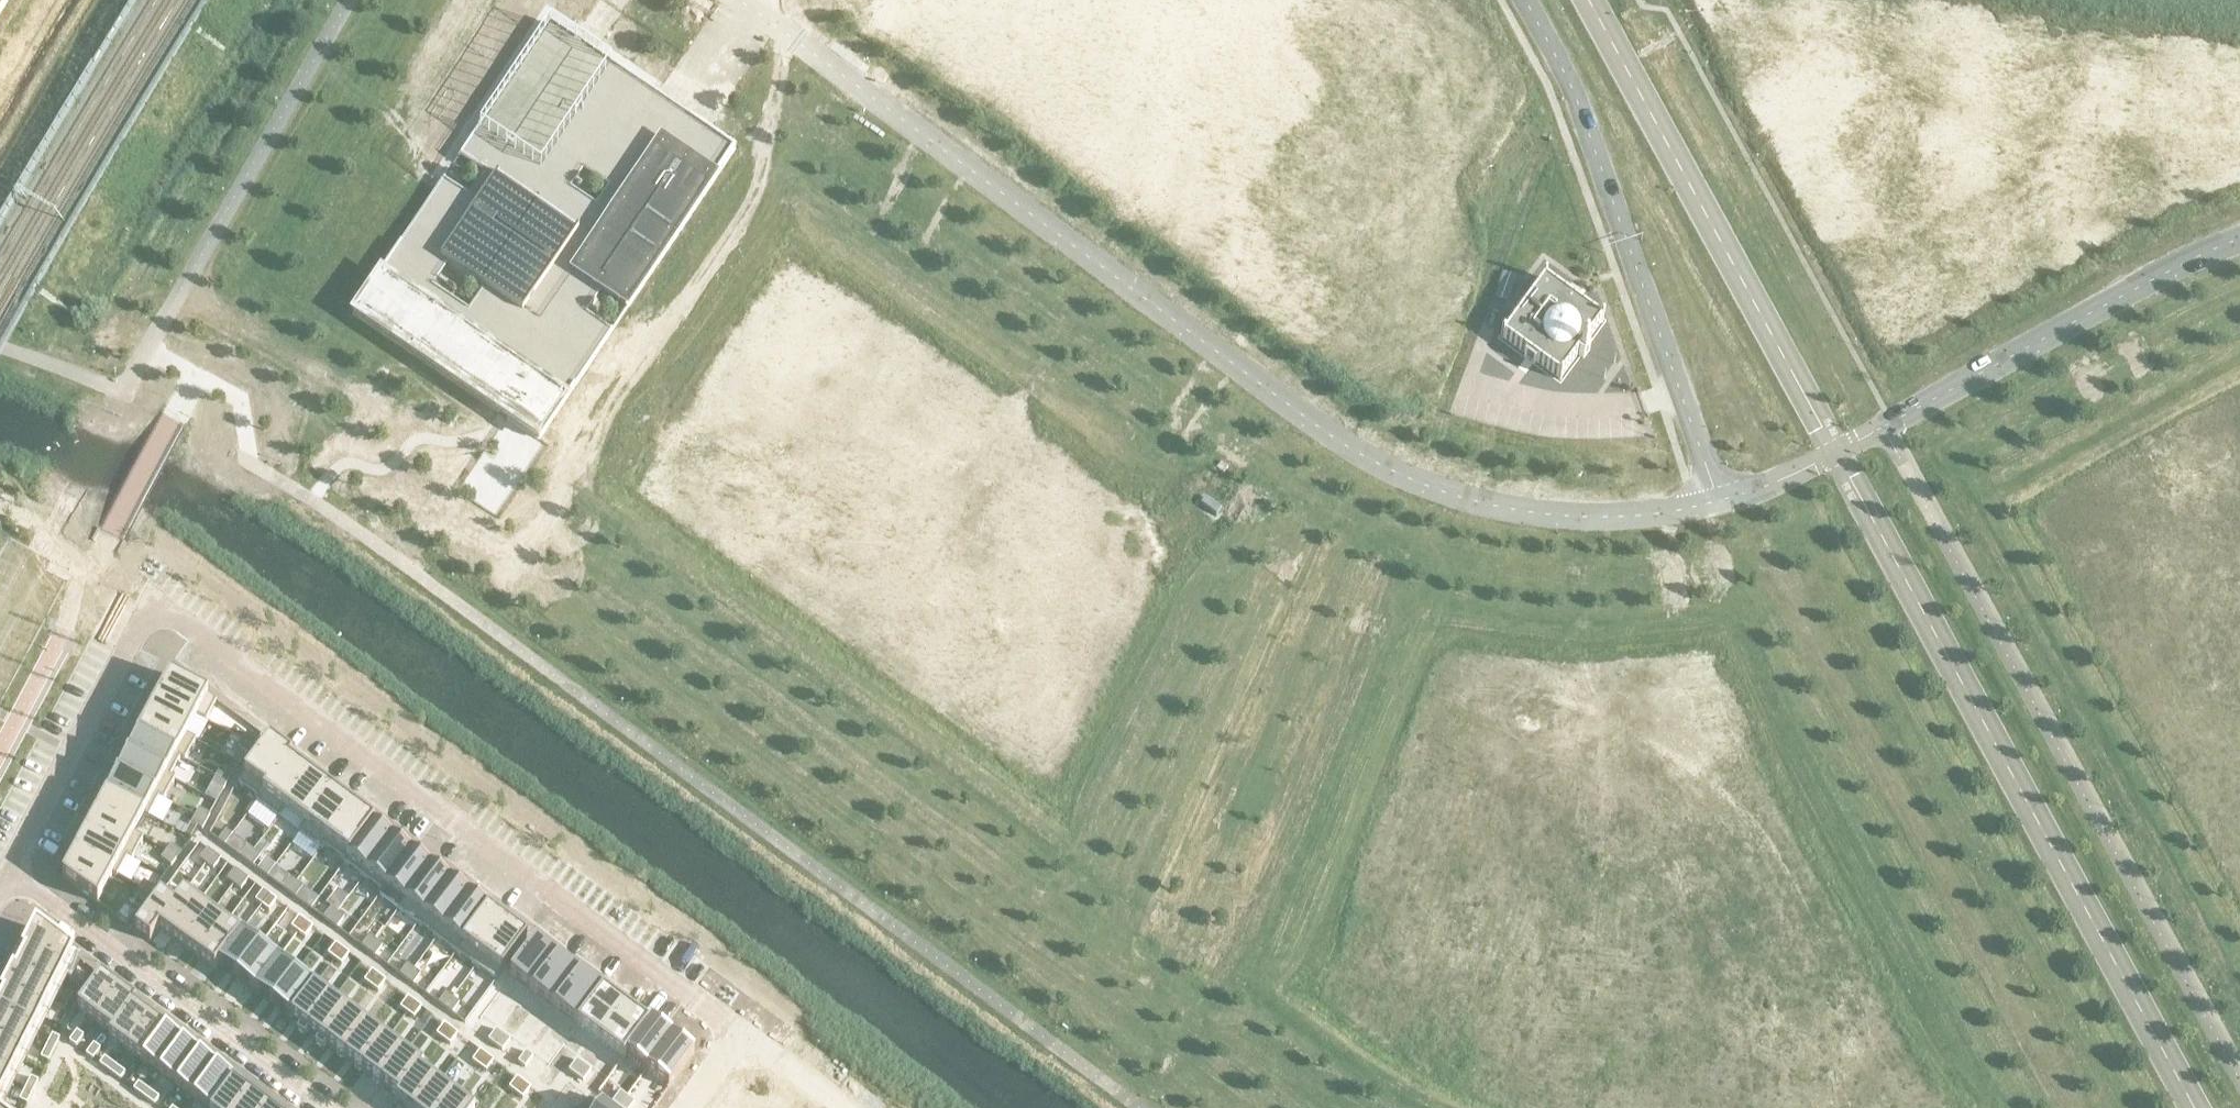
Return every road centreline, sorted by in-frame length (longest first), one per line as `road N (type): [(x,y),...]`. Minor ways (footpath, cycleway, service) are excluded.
road 1 (unclassified): [(1723,499),(1643,514),(1548,514),(1409,479),(1317,427),(735,0)]
road 2 (residential): [(143,623),(151,608),(172,615),(740,1033)]
road 3 (unclassified): [(2071,1107),(1723,499)]
road 4 (unclassified): [(2239,239),(1836,452),(1723,499)]
road 5 (unclassified): [(1523,0),(1575,101),(1723,499)]
road 6 (residential): [(325,1107),(6,875)]
road 7 (residential): [(6,875),(143,623)]
road 8 (residential): [(51,532),(32,567),(143,623)]
road 9 (residential): [(740,1033),(842,1107)]

